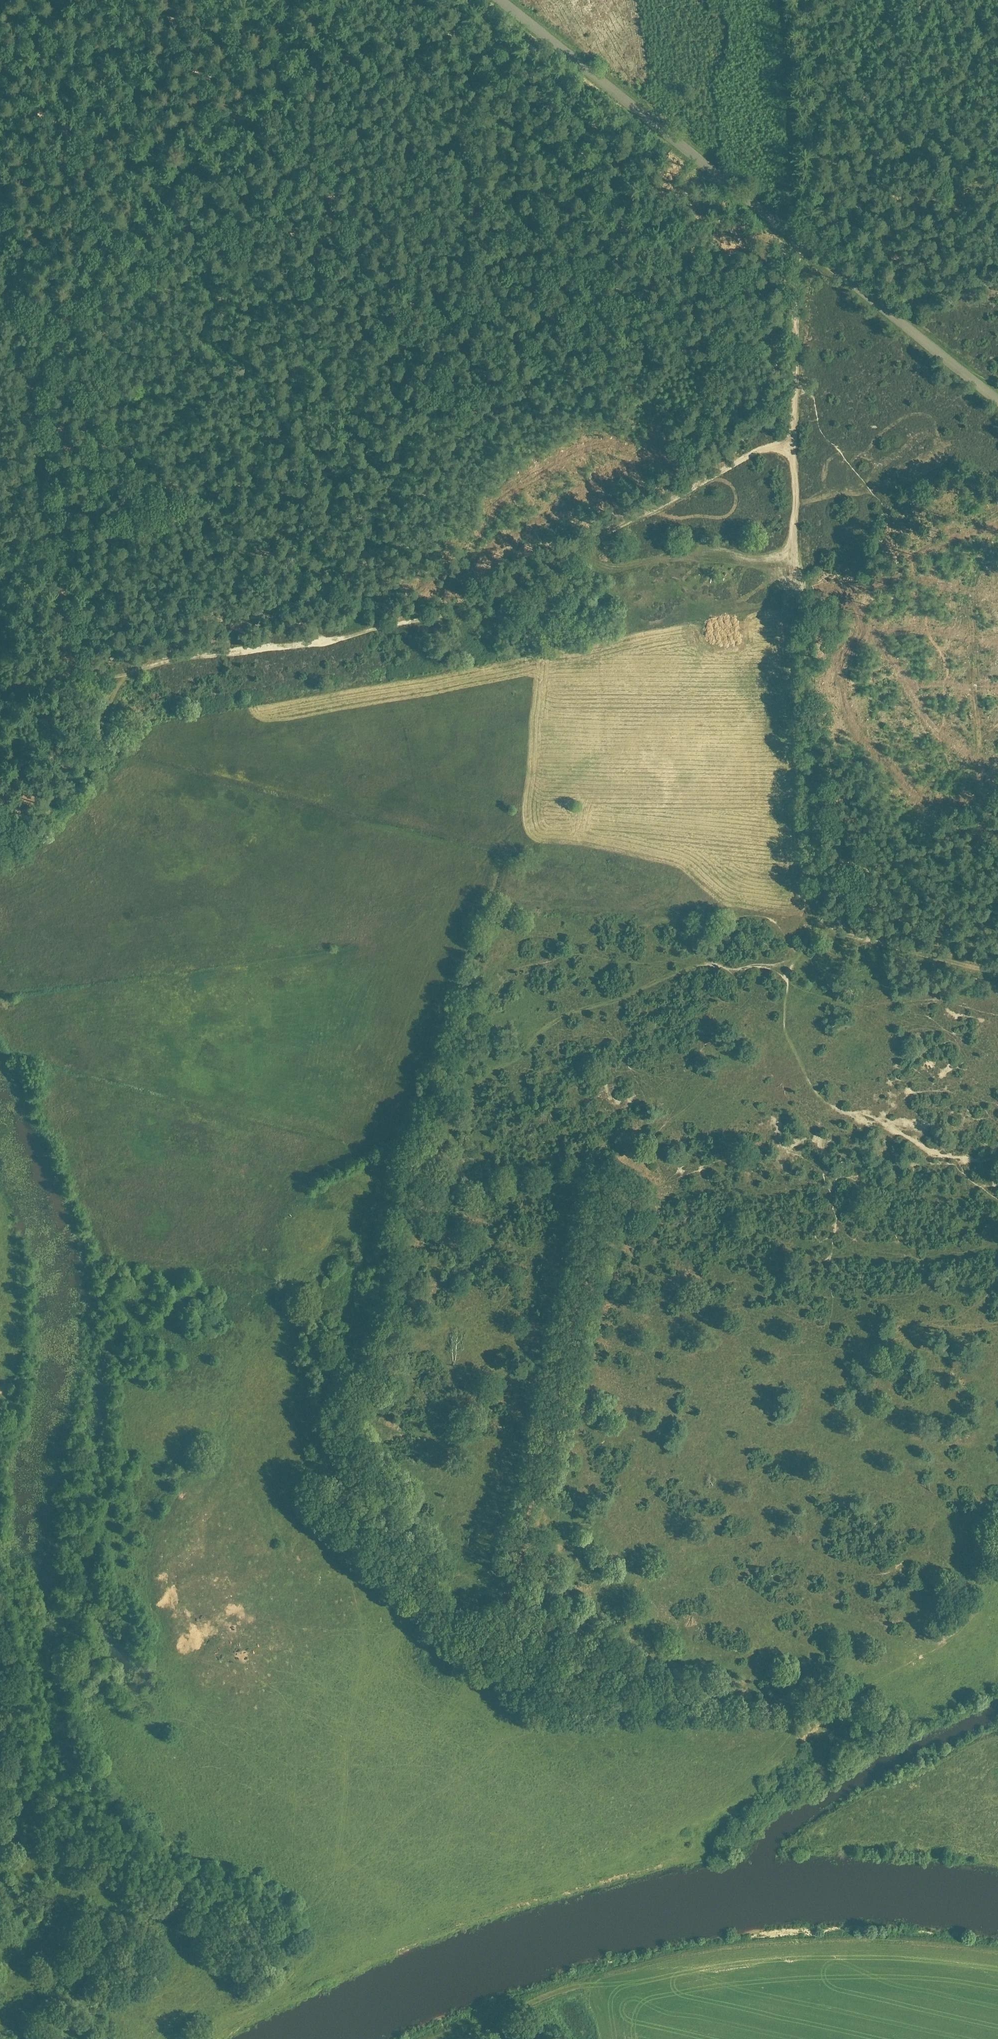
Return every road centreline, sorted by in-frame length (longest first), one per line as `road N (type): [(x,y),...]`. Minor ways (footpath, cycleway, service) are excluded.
road 1 (track): [(105,0),(212,86),(249,127),(382,205),(475,204),(527,180),(546,266),(599,271),(710,328),(799,351),(870,494),(970,564)]
road 2 (track): [(0,232),(69,662),(123,675),(175,659),(328,641),(462,612),(578,552)]
road 3 (track): [(45,512),(163,506),(249,488),(372,439),(475,363),(640,274),(718,257),(799,257)]
road 4 (unclassified): [(997,400),(507,0)]
road 5 (track): [(997,181),(799,240),(794,441)]
road 6 (track): [(970,564),(983,821),(920,954)]
road 7 (track): [(841,935),(816,913),(796,571)]
road 8 (track): [(997,1148),(927,1155),(821,1093),(801,985),(841,935)]
road 9 (track): [(578,552),(749,457),(794,441)]
road 10 (track): [(777,0),(792,82),(795,237)]
road 11 (track): [(578,552),(609,568),(704,559),(796,571)]
road 12 (track): [(123,675),(95,734),(33,812),(0,824)]
road 13 (track): [(796,571),(794,441)]

